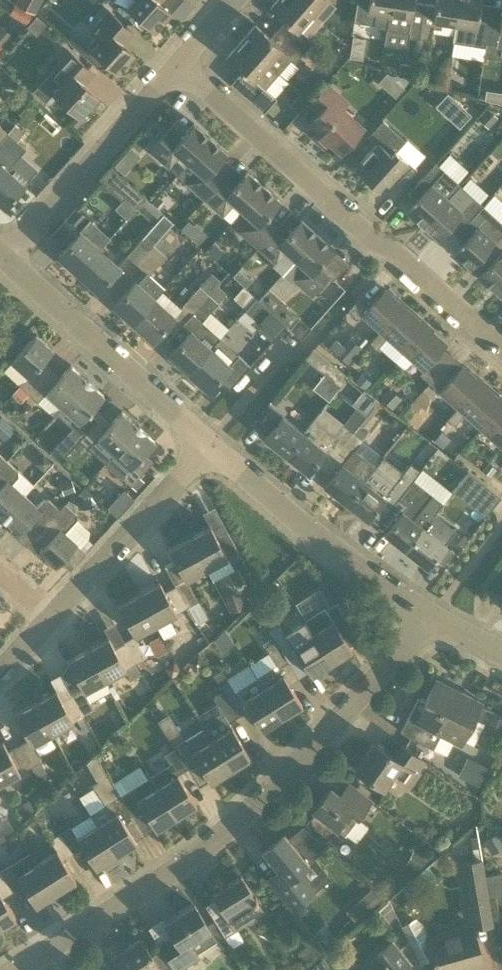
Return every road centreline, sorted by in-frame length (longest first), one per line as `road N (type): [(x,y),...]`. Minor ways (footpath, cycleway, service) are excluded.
road 1 (residential): [(16,969),(219,838),(428,620)]
road 2 (residential): [(501,347),(176,66)]
road 3 (residential): [(428,620),(209,446)]
road 4 (residential): [(209,446),(7,261)]
road 5 (residential): [(176,66),(7,261)]
road 6 (residential): [(49,619),(209,446)]
road 7 (residential): [(428,620),(501,523)]

